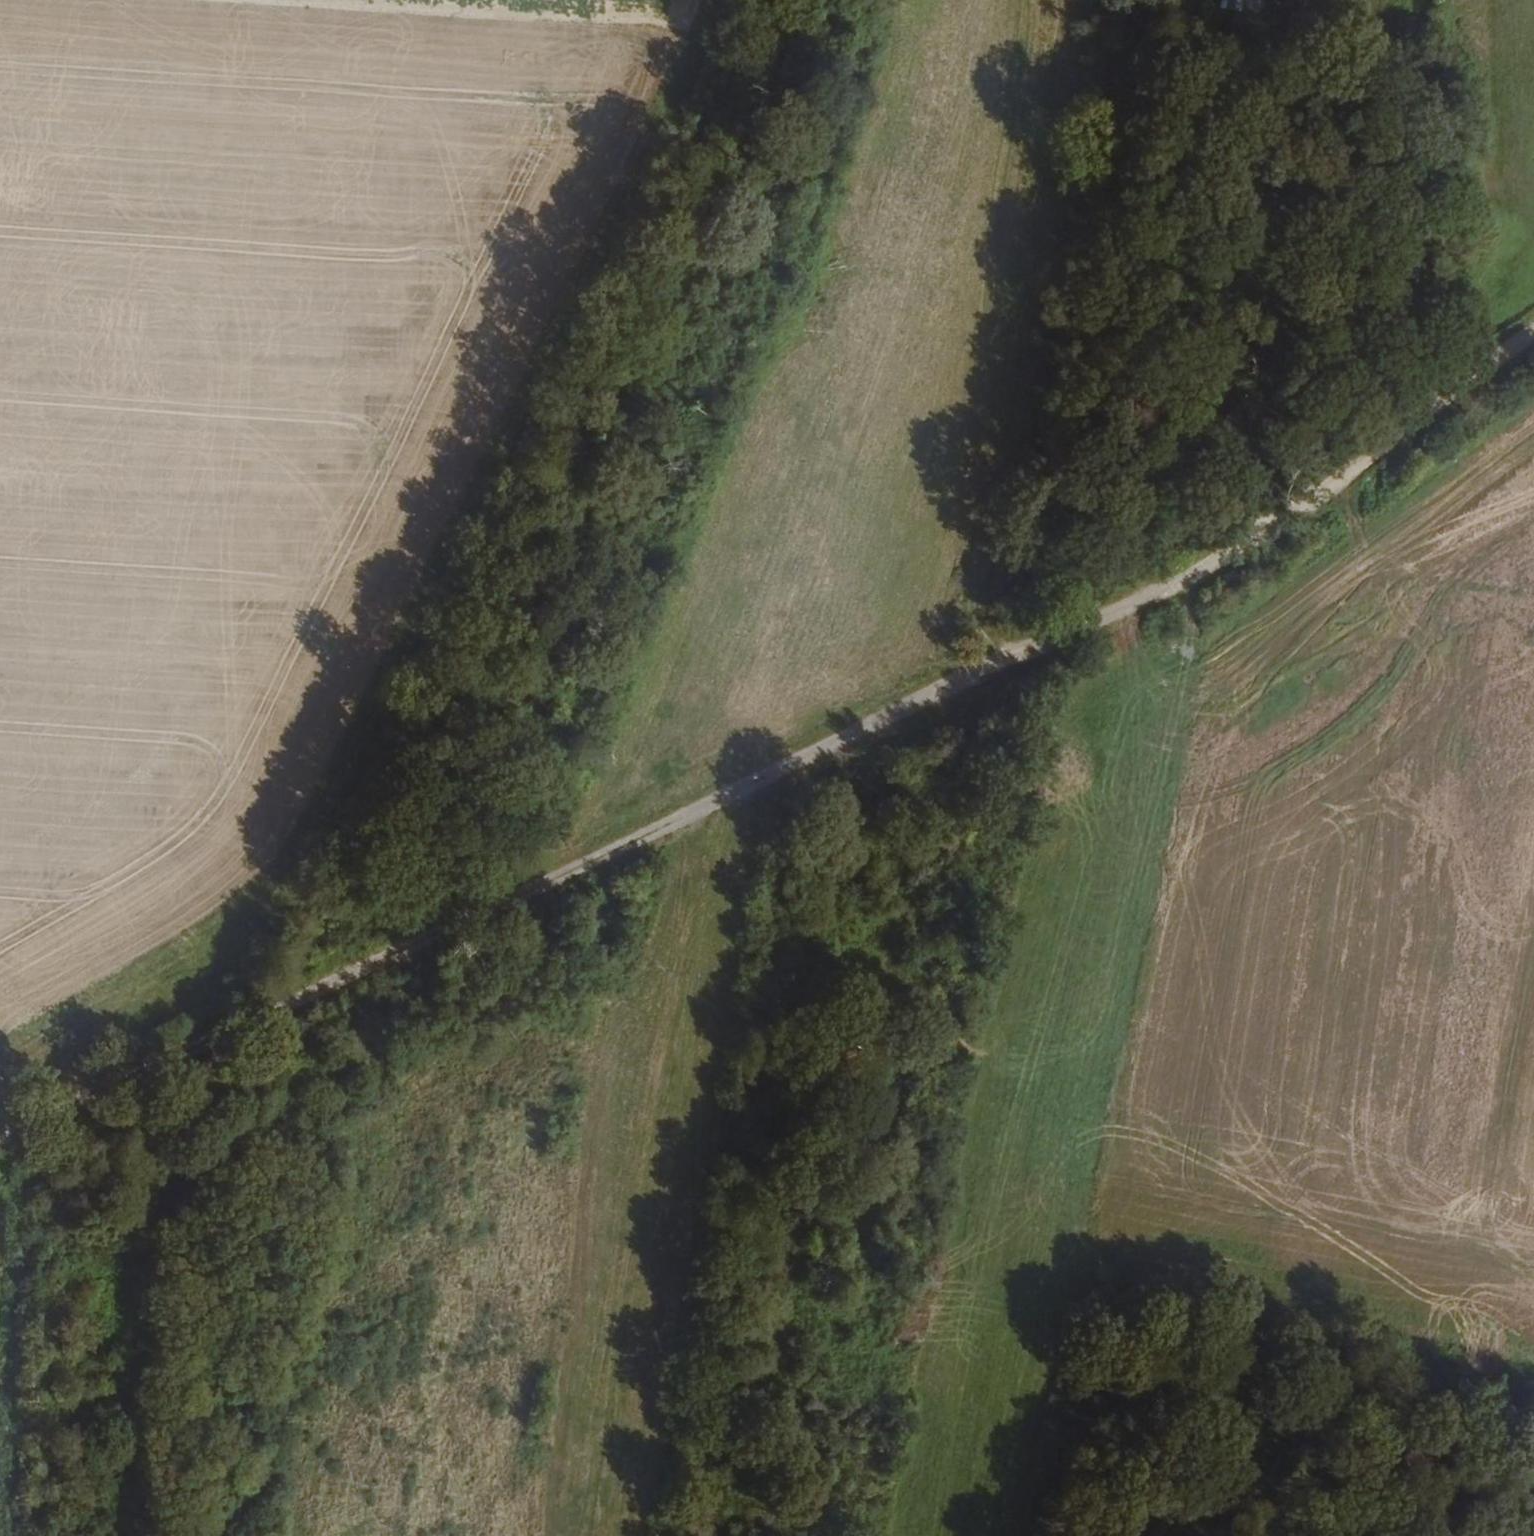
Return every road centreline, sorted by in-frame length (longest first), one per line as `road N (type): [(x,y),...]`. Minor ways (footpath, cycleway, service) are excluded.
road 1 (track): [(0,1161),(152,1075),(570,880),(866,725),(1146,601),(1214,564),(1533,344)]

